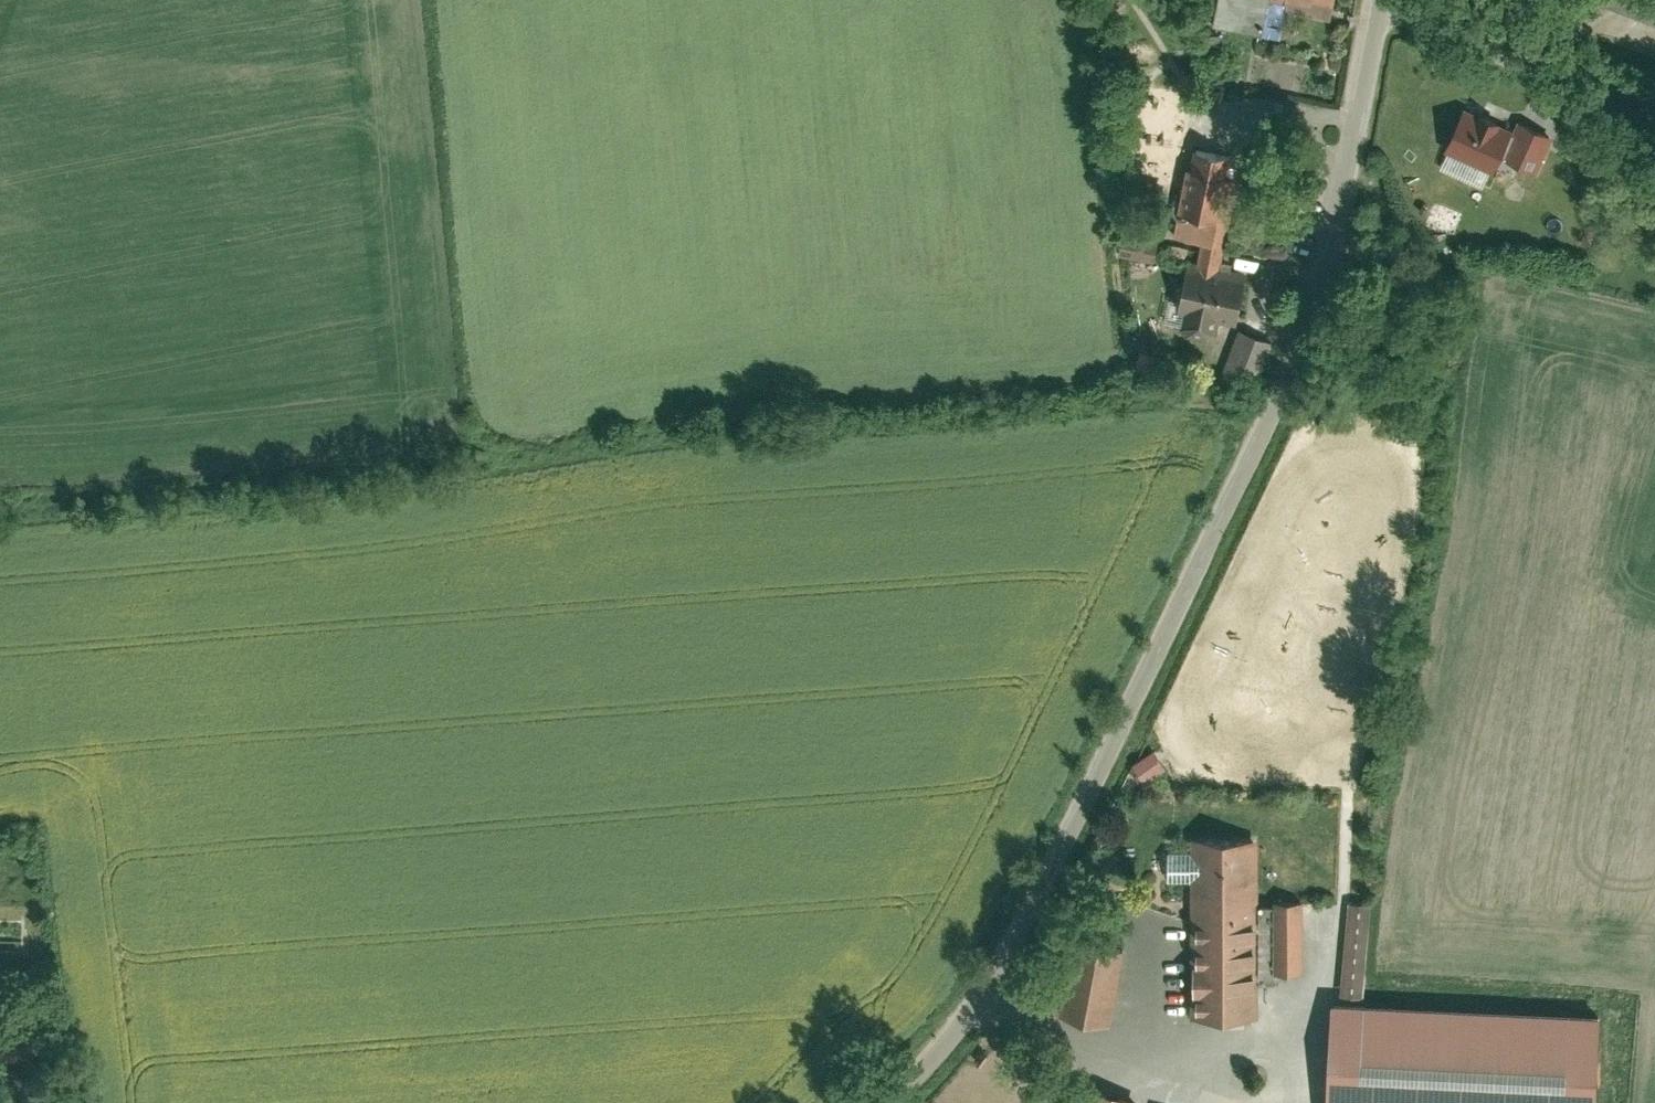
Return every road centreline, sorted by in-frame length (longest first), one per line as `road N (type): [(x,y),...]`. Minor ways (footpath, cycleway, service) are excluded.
road 1 (residential): [(890,1102),(977,1002),(1046,888),(1306,333),(1331,267),(1379,0)]

